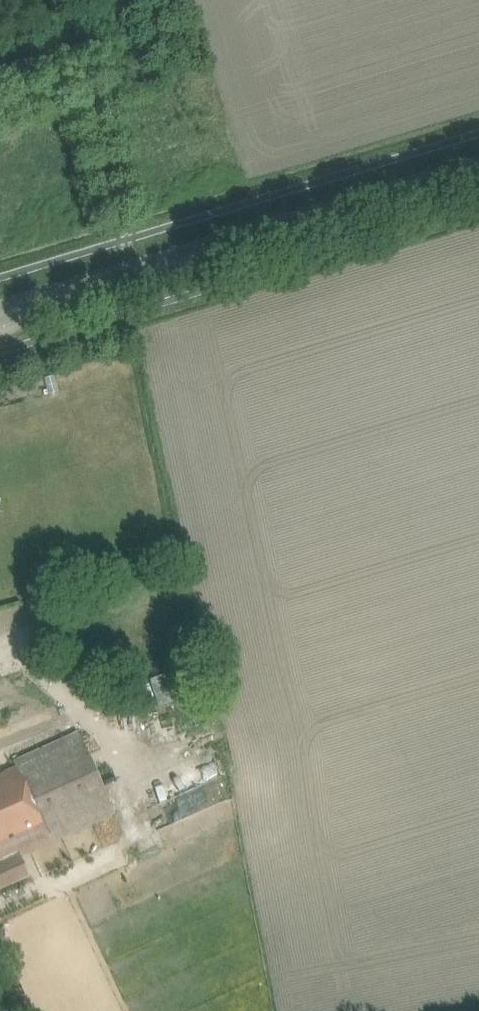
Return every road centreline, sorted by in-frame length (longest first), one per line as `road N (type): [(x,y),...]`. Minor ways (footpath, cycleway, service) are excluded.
road 1 (tertiary): [(0,314),(478,169)]

